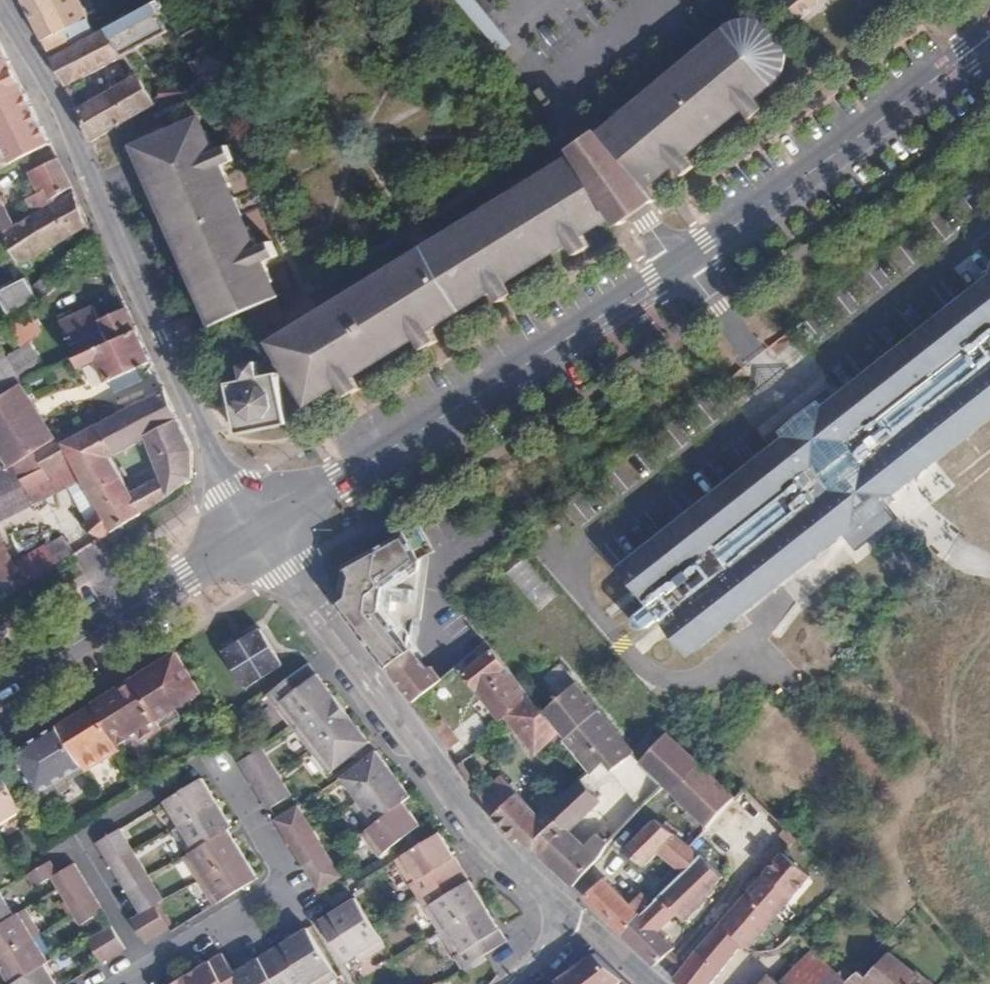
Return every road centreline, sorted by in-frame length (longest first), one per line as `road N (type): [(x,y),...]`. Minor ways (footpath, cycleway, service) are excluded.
road 1 (tertiary): [(989,36),(708,244),(256,534)]
road 2 (tertiary): [(256,534),(214,461),(56,102),(0,9)]
road 3 (residential): [(572,918),(482,838),(256,534)]
road 4 (residential): [(218,756),(283,867),(285,888),(131,983)]
road 5 (tertiary): [(256,534),(0,692)]

